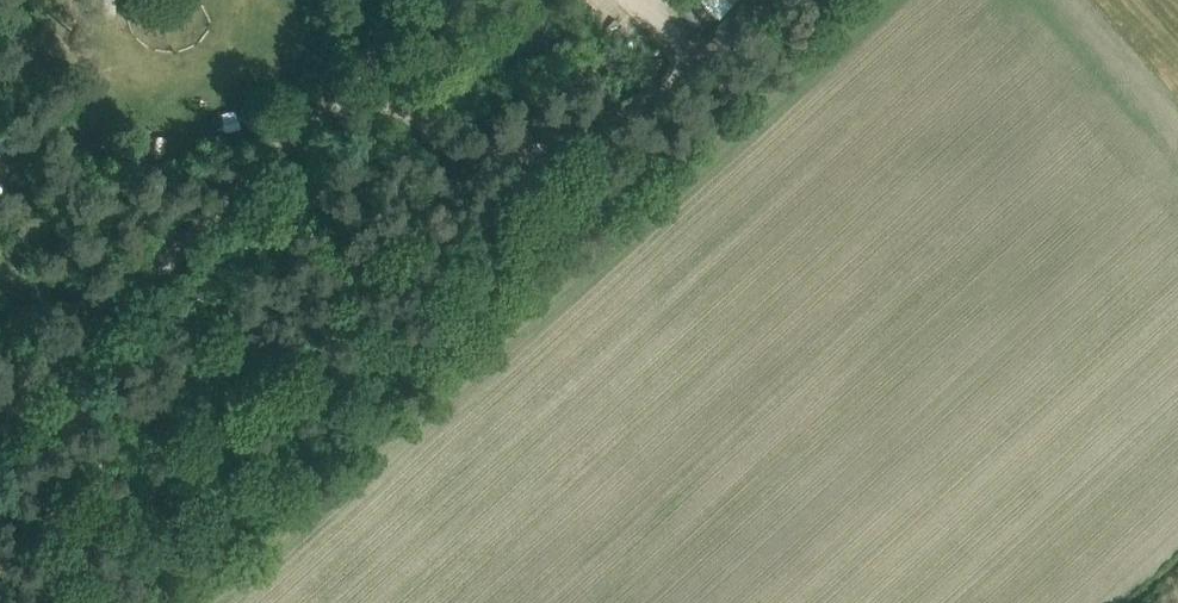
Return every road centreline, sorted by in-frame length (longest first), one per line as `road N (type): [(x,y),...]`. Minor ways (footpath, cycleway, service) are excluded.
road 1 (track): [(0,455),(366,110),(402,110),(490,160),(603,131),(760,16),(770,0)]

